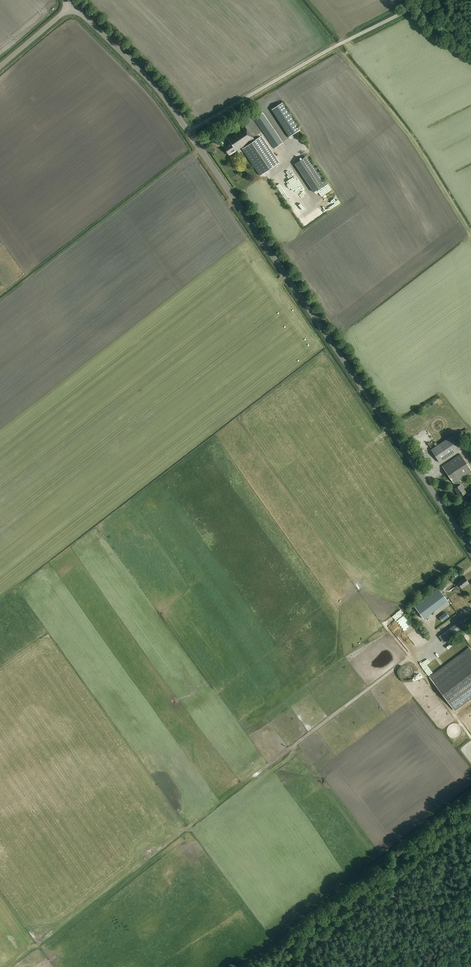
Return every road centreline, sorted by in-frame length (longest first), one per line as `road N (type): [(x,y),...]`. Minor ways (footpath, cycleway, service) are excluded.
road 1 (unclassified): [(470,548),(170,105),(73,5)]

